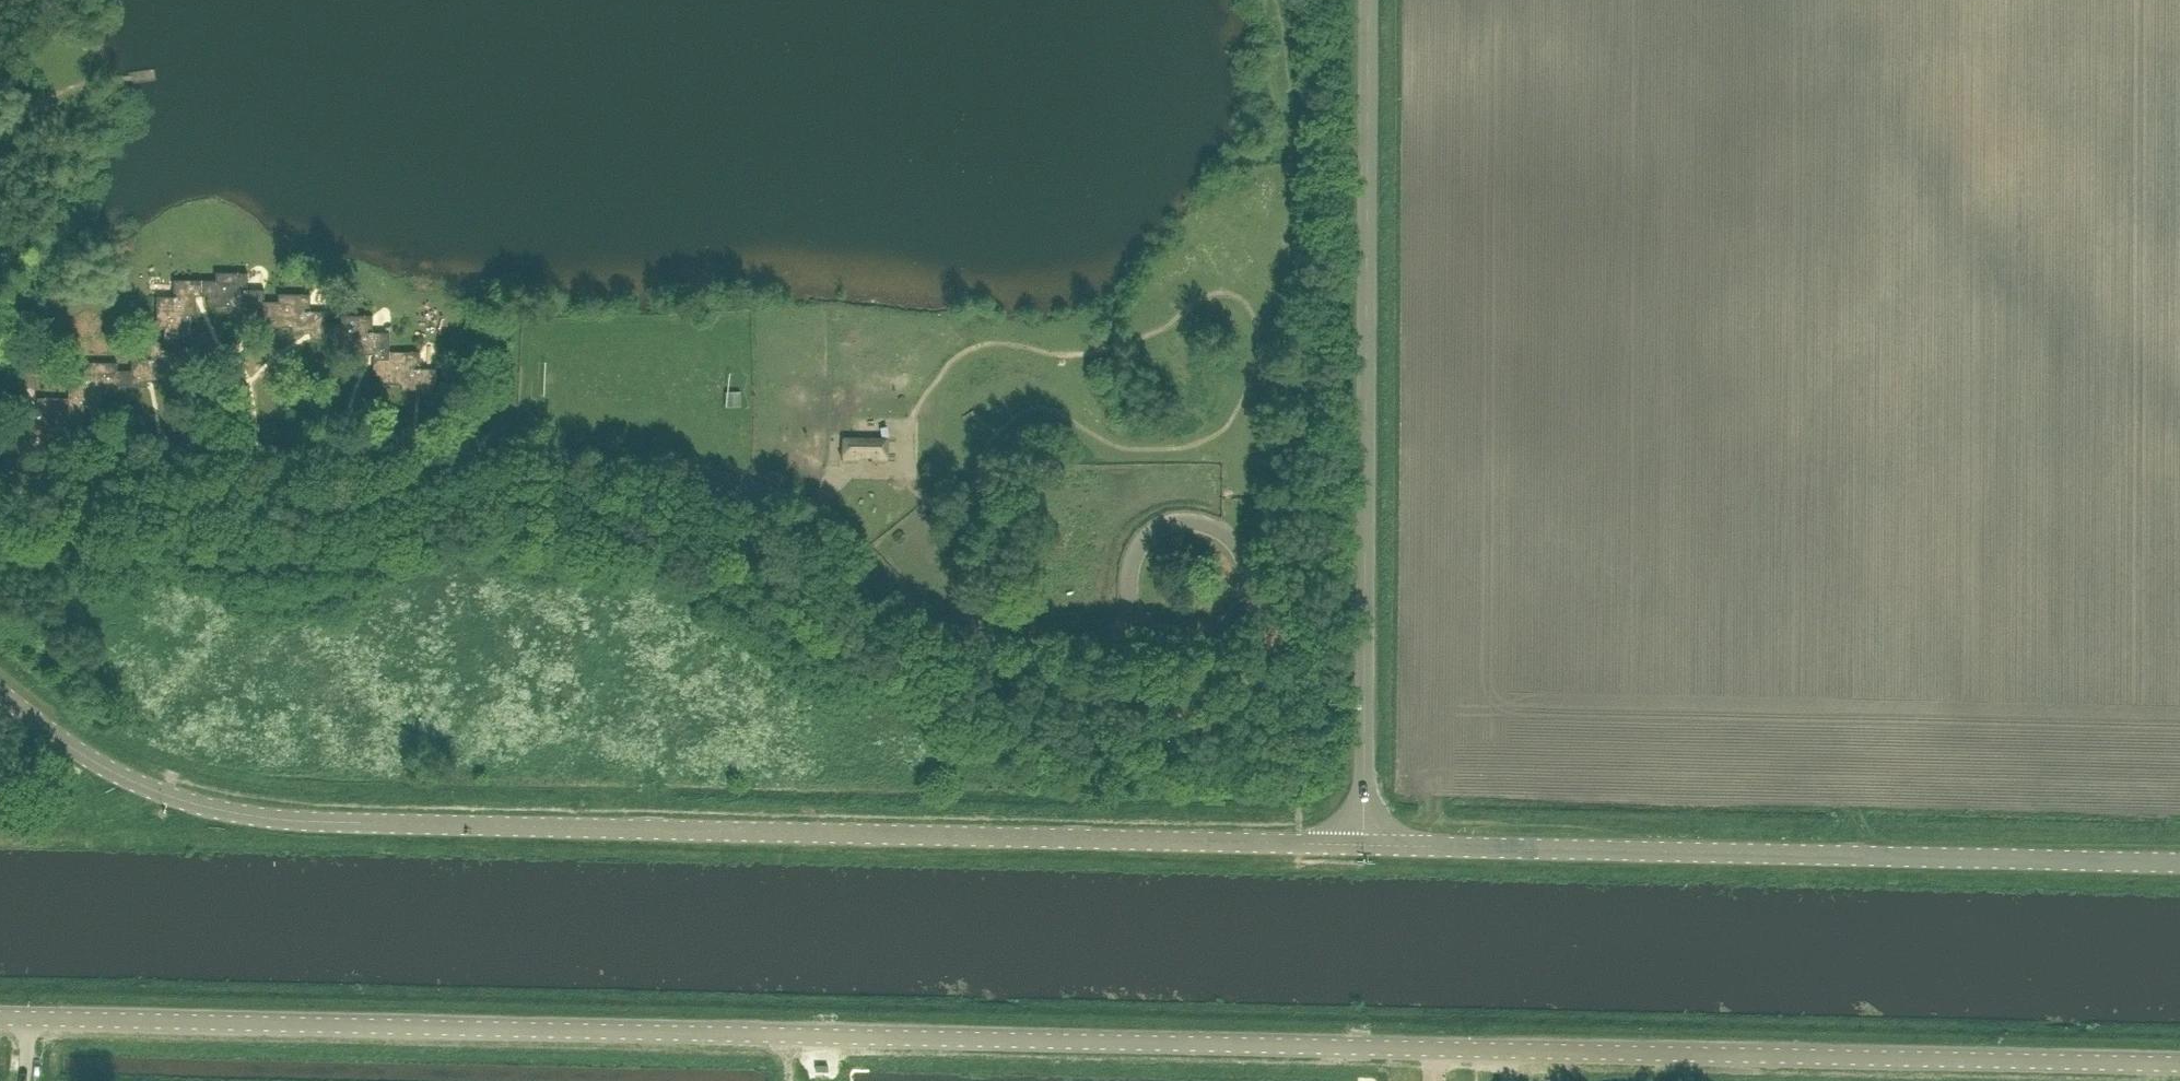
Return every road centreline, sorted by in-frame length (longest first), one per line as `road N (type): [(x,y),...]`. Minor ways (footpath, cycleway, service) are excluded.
road 1 (tertiary): [(0,1017),(2179,1064)]
road 2 (tertiary): [(1364,845),(281,821),(145,788),(100,767),(0,693)]
road 3 (tertiary): [(1364,845),(1367,0)]
road 4 (tertiary): [(2179,865),(1364,845)]

